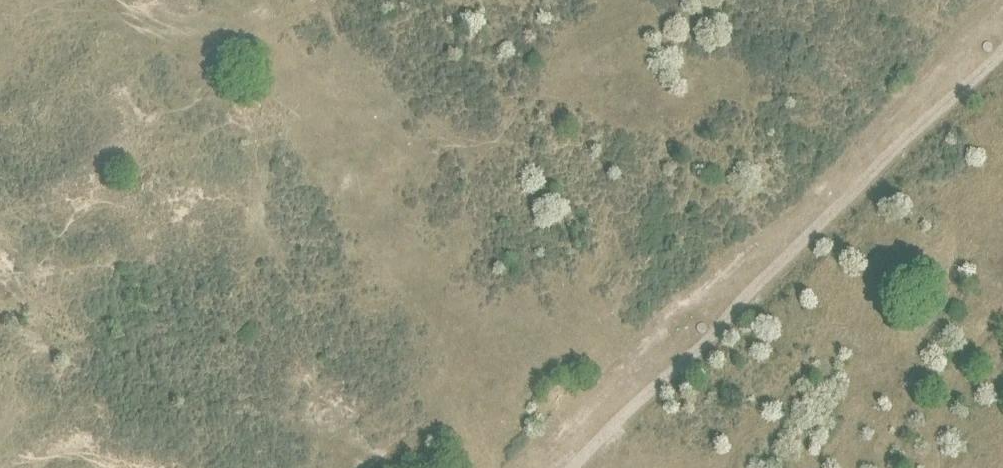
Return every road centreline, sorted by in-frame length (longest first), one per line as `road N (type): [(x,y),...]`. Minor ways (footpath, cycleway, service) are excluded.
road 1 (track): [(579,467),(1002,46)]
road 2 (track): [(943,467),(968,361),(1002,327)]

